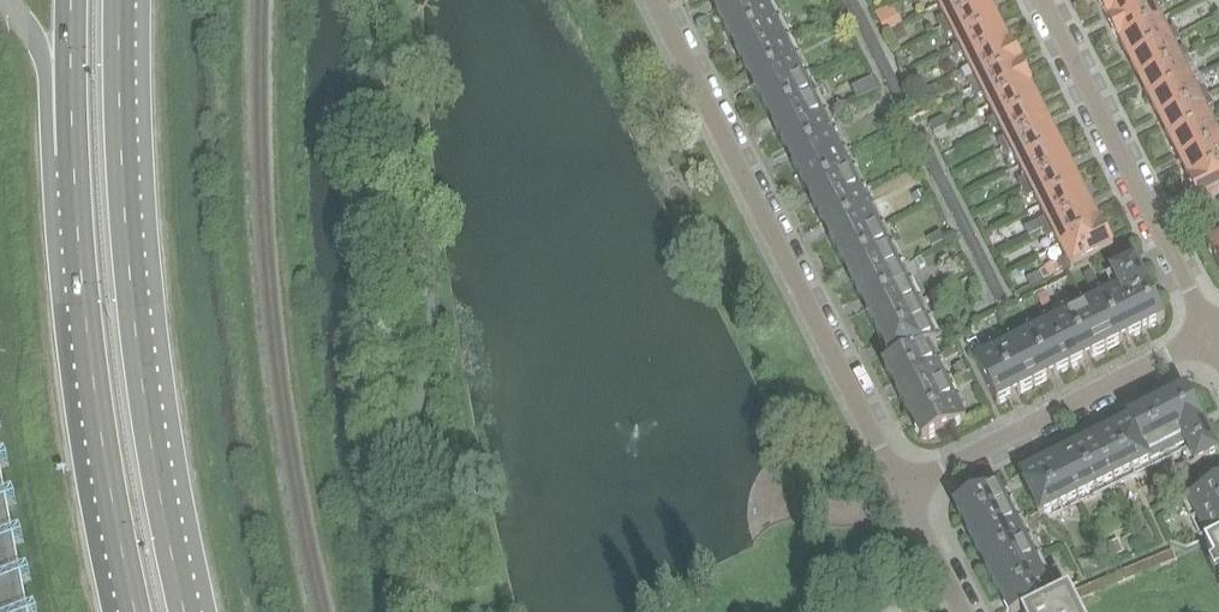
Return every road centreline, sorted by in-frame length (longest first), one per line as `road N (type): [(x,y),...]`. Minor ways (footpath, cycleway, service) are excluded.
road 1 (trunk): [(182,611),(138,359),(122,195),(118,0)]
road 2 (residential): [(900,488),(654,0)]
road 3 (trunk): [(74,157),(94,391),(135,611)]
road 4 (residential): [(1211,333),(1042,0)]
road 5 (residential): [(900,488),(1211,333)]
road 6 (trunk): [(69,0),(74,157)]
road 7 (residential): [(962,611),(900,488)]
road 8 (trunk): [(28,36),(46,61),(74,157)]

